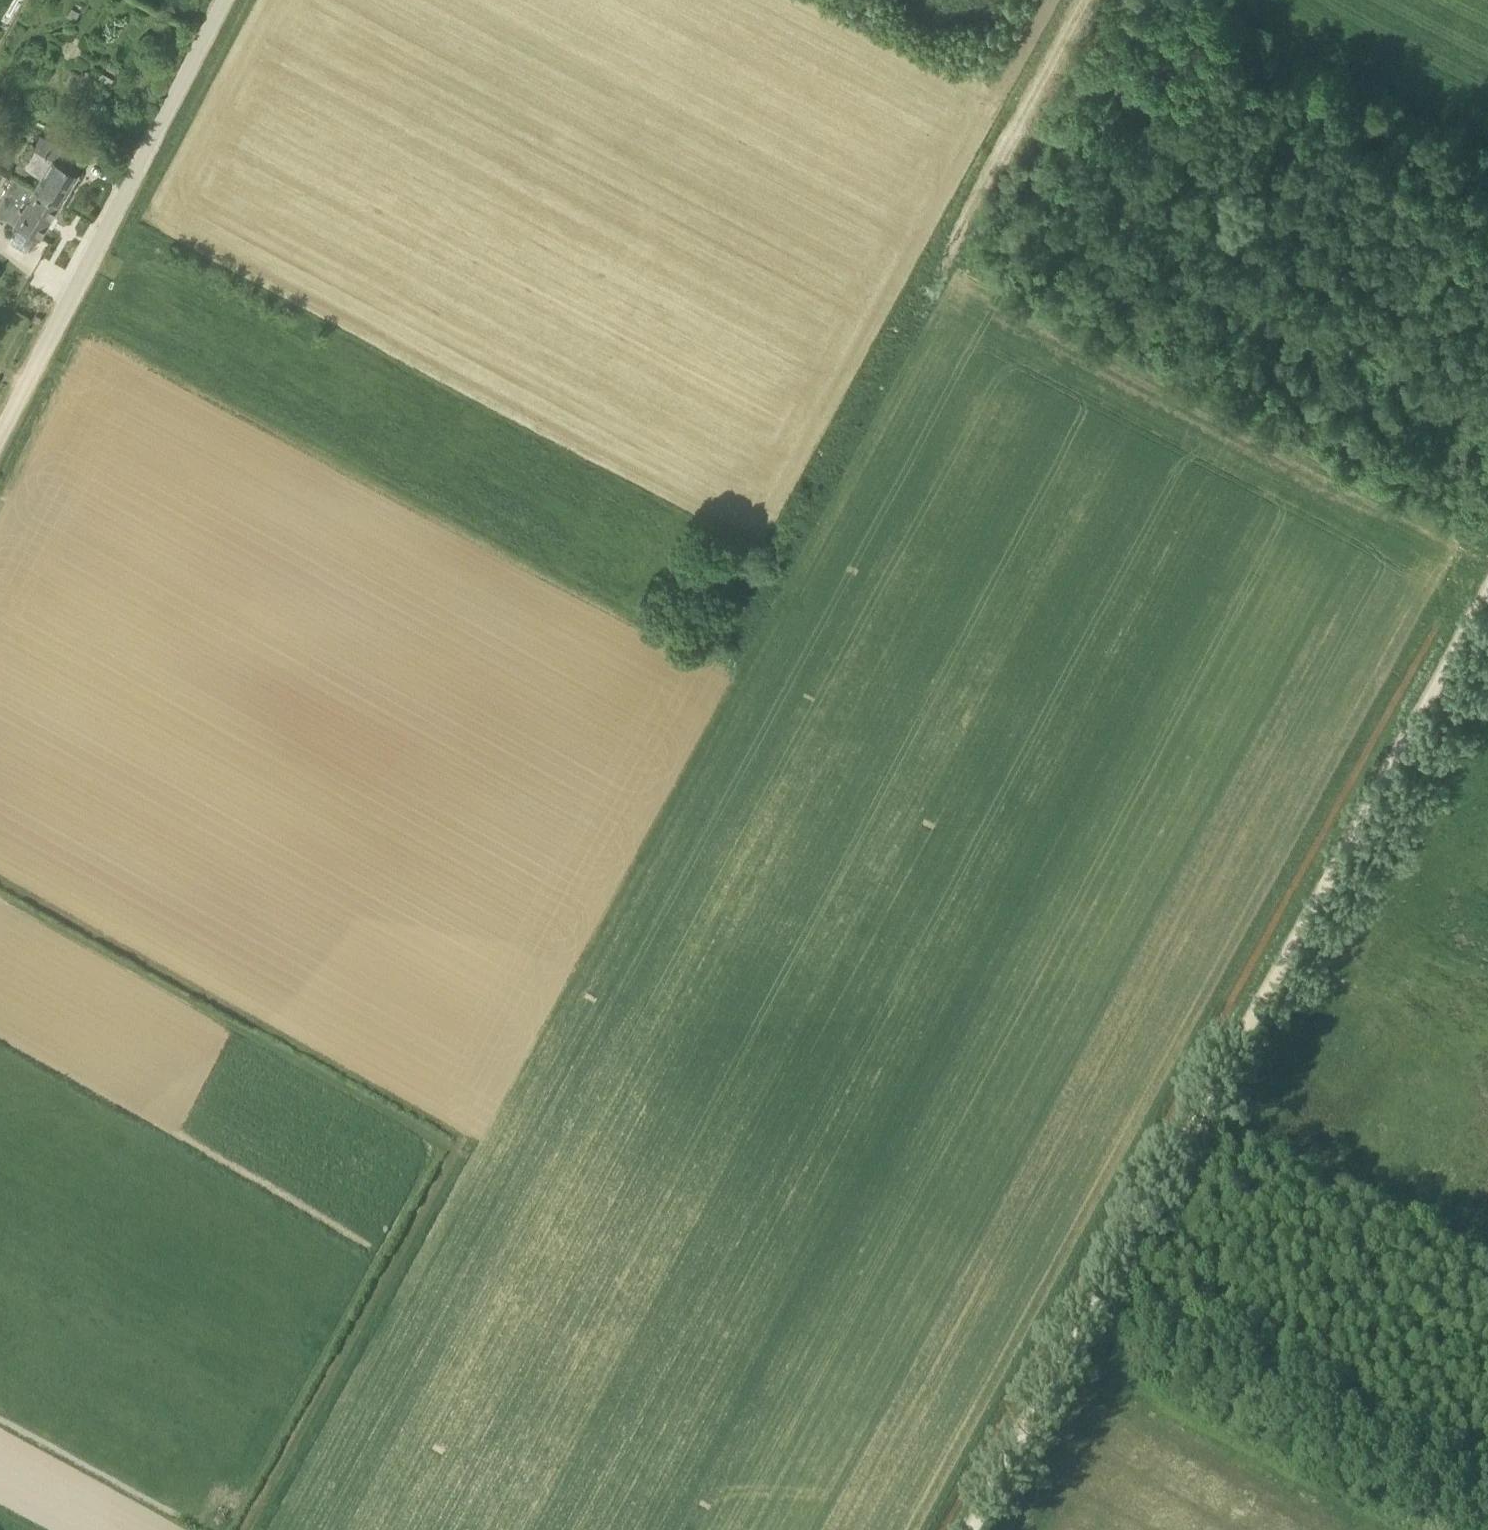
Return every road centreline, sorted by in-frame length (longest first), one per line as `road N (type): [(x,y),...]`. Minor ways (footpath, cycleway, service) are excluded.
road 1 (track): [(982,1529),(1487,599)]
road 2 (unclassified): [(0,436),(227,0)]

